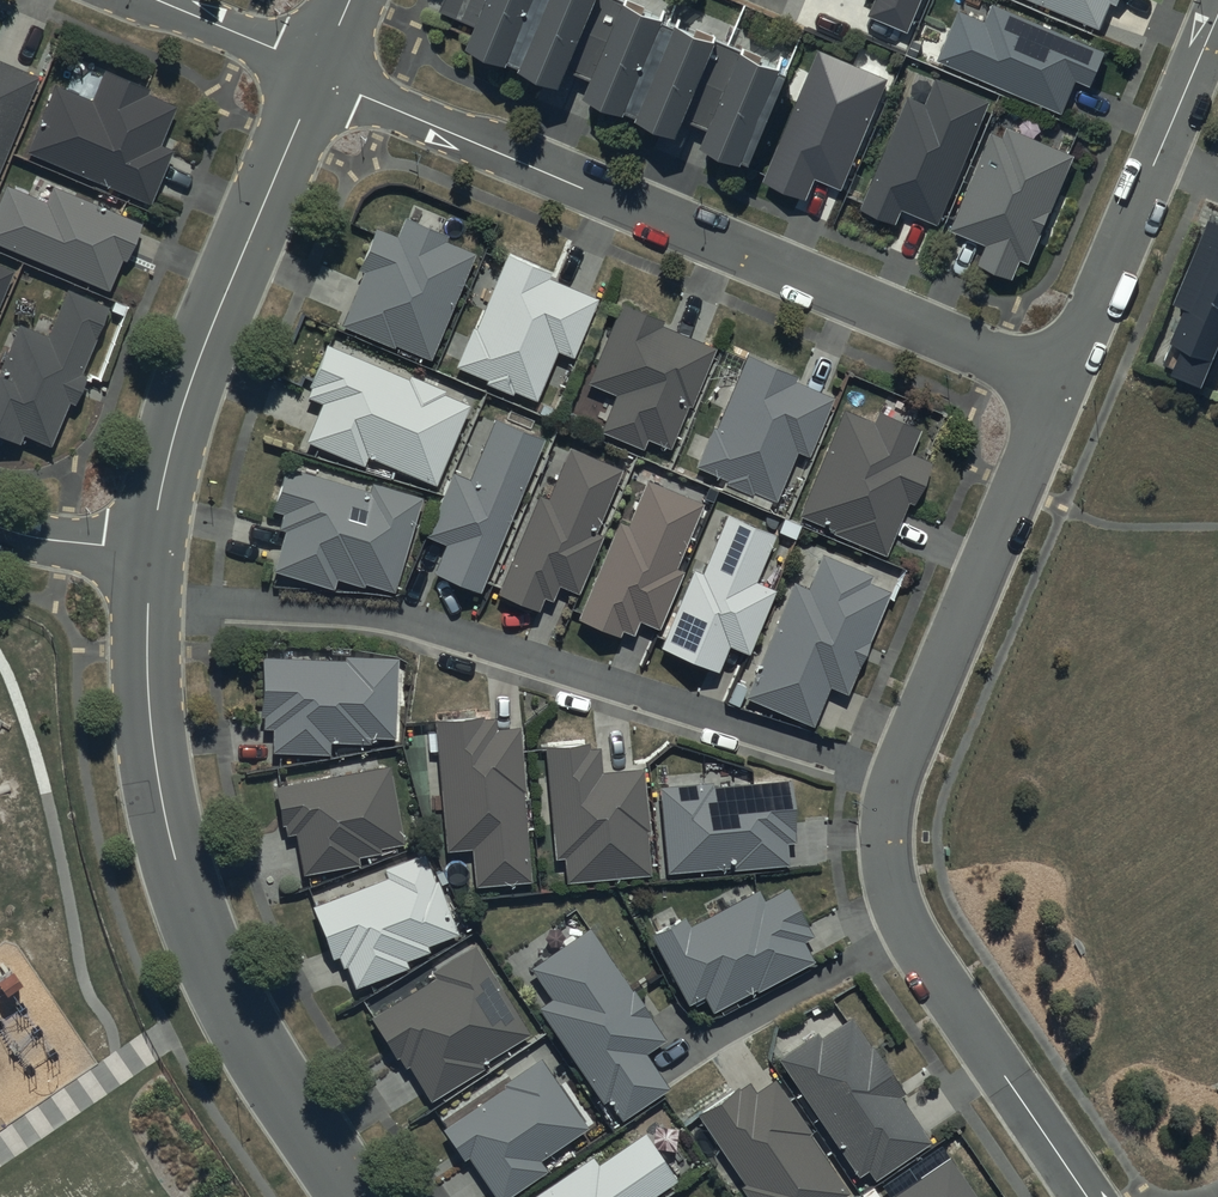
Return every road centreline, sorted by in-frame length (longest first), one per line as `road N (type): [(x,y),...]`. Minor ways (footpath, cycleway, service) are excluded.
road 1 (residential): [(1059,386),(319,72)]
road 2 (residential): [(897,779),(395,617),(148,604)]
road 3 (residential): [(355,1196),(257,1052),(190,898),(155,753),(148,604)]
road 4 (residential): [(151,549),(188,395),(319,72)]
road 5 (residential): [(1088,1196),(898,906),(885,843),(897,779)]
road 6 (residential): [(897,779),(1059,386)]
road 7 (residential): [(1059,386),(1217,20)]
road 8 (residential): [(319,72),(156,0)]
road 9 (residential): [(151,549),(0,527)]

